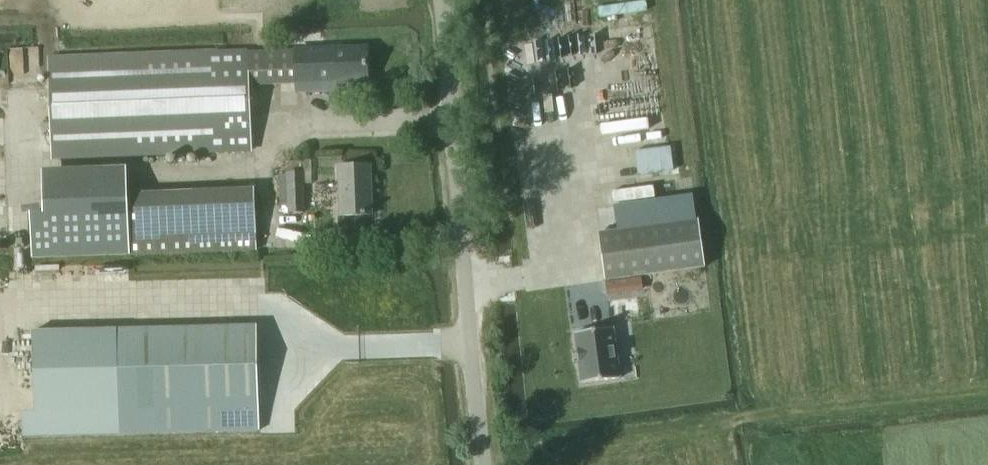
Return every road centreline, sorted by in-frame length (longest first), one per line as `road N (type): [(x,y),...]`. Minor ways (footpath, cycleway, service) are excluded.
road 1 (unclassified): [(484,464),(442,0)]

